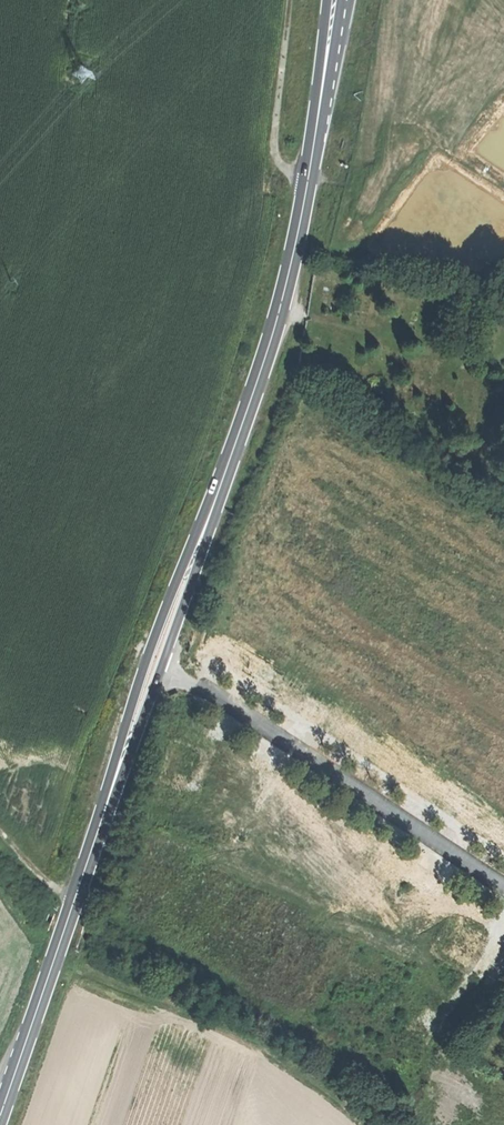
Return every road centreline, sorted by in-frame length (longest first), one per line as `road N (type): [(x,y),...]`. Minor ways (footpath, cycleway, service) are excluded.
road 1 (primary): [(153,666),(280,309),(333,18)]
road 2 (primary): [(2,1110),(153,666)]
road 3 (unclassified): [(153,666),(183,677),(503,893)]
road 4 (track): [(307,178),(287,171),(273,146),(290,0)]

